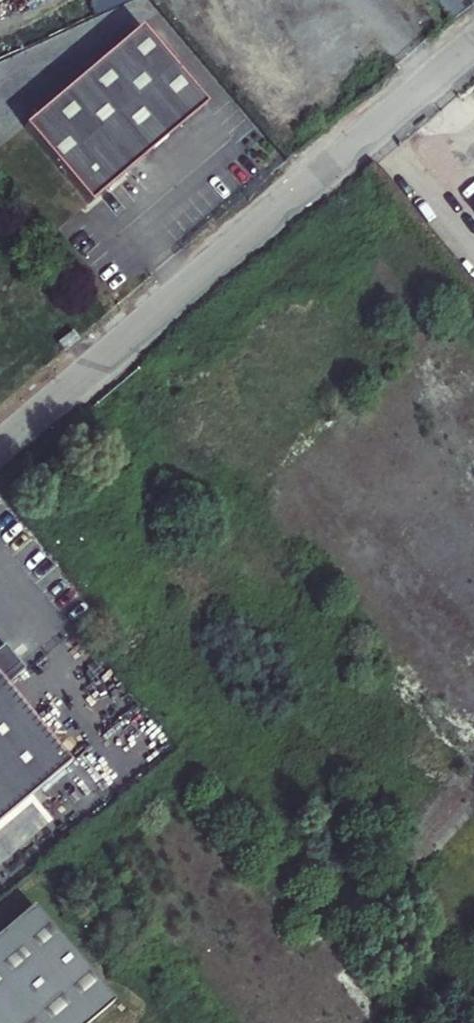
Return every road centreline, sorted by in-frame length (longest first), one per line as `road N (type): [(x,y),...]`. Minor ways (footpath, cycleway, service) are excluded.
road 1 (unclassified): [(0,446),(473,40)]

